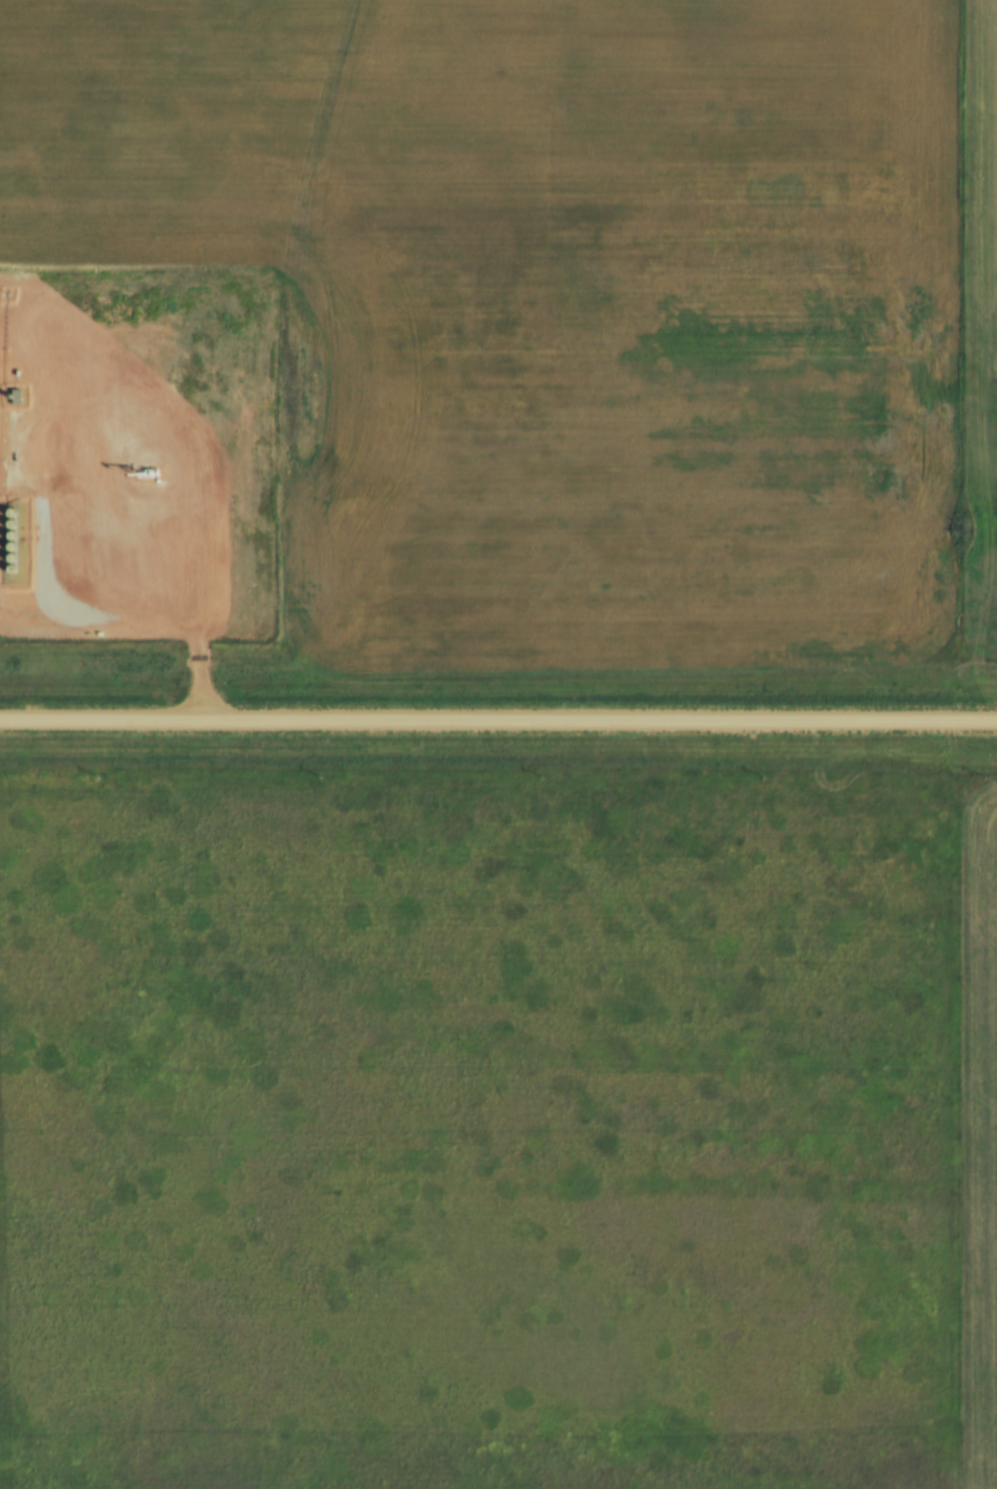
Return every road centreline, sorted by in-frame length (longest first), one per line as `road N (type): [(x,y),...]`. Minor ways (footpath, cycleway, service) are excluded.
road 1 (residential): [(996,725),(0,725)]

